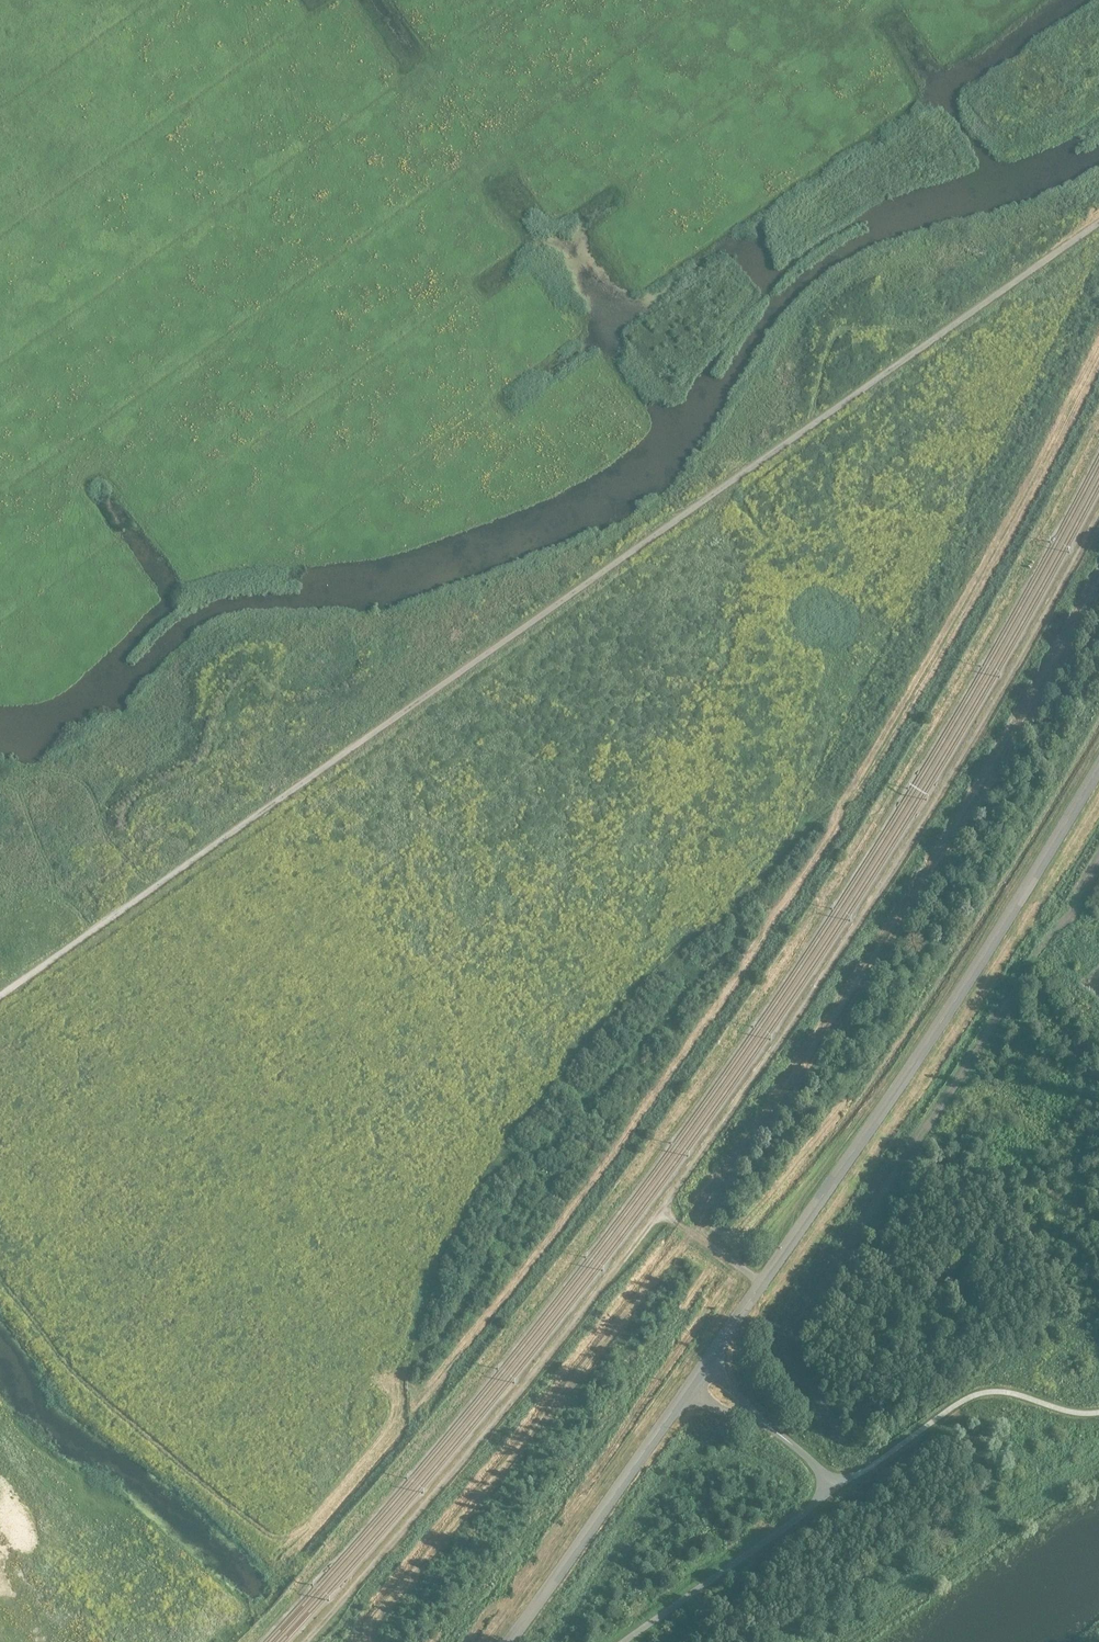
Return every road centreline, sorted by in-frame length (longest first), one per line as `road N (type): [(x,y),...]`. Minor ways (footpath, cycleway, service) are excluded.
road 1 (track): [(306,1641),(562,1341),(751,1088),(871,911),(1098,522)]
road 2 (track): [(1098,231),(0,996)]
road 3 (tertiary): [(509,1641),(894,1091),(1098,763)]
road 4 (track): [(762,1281),(659,1213)]

